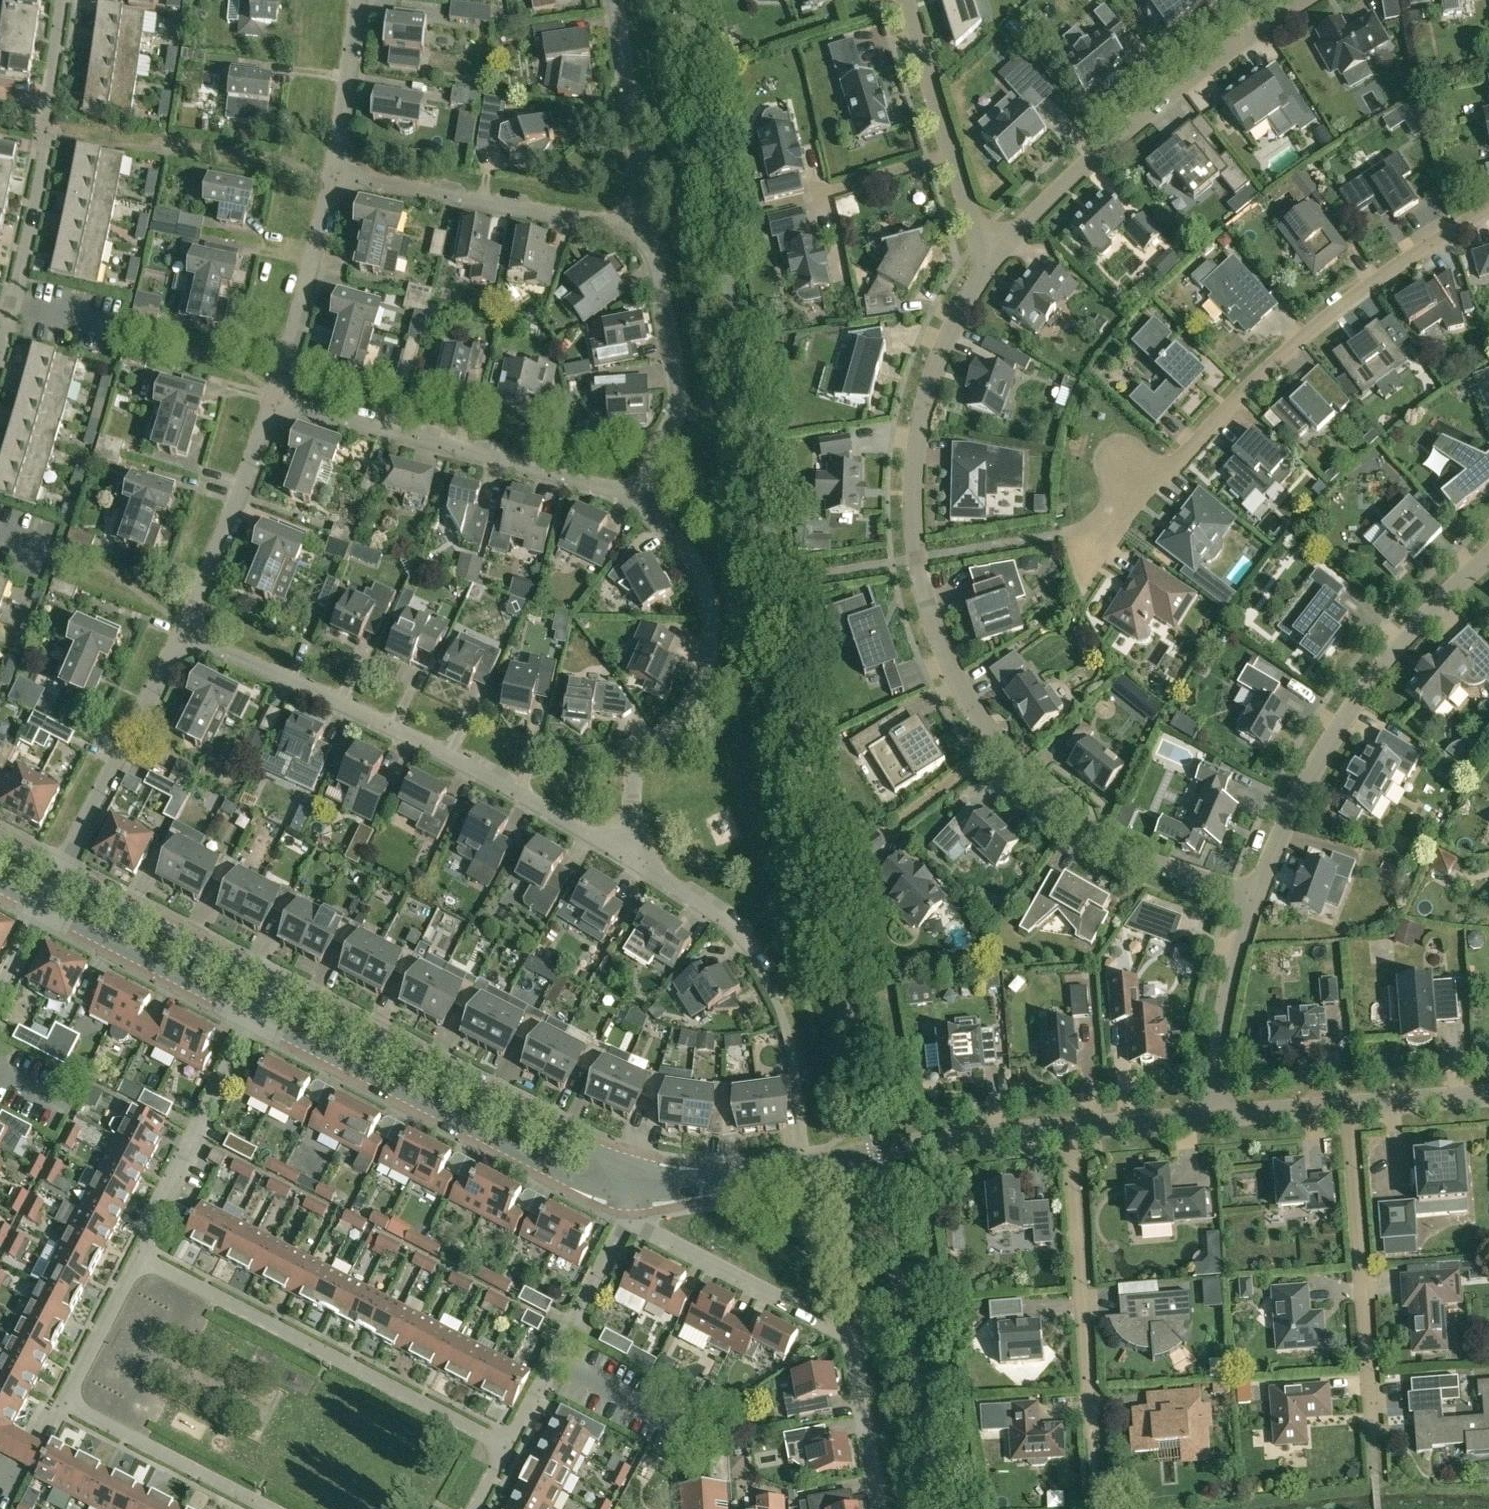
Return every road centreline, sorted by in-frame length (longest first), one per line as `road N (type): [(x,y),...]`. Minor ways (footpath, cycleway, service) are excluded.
road 1 (residential): [(1257,895),(1096,839),(1000,747),(940,646),(918,558),(911,482),(919,418),(990,264)]
road 2 (residential): [(1083,536),(1145,495),(1274,360),(1364,291),(1488,212)]
road 3 (residential): [(616,850),(325,692),(181,637)]
road 4 (residential): [(634,1178),(703,1179),(1067,1127)]
road 5 (residential): [(878,1508),(847,1333),(629,1221)]
road 6 (residential): [(252,1020),(548,1170),(586,1180),(634,1178)]
road 7 (residential): [(510,1448),(143,1249)]
road 8 (residential): [(1257,895),(1325,751),(1382,661),(1488,557)]
road 9 (residential): [(990,264),(1114,139),(1307,0)]
road 10 (residential): [(634,1178),(569,1135),(273,981)]
road 11 (residential): [(616,850),(639,762),(690,707),(710,652),(701,579),(640,496)]
road 12 (residential): [(640,496),(276,399)]
road 13 (residential): [(648,231),(335,174)]
road 14 (residential): [(1371,1419),(1347,1107)]
road 15 (residential): [(1091,1438),(1067,1127)]
road 16 (residential): [(14,302),(66,0)]
road 17 (residential): [(990,264),(907,0)]
road 18 (residential): [(640,496),(678,393),(648,231)]
road 19 (residential): [(61,869),(181,637)]
road 20 (residential): [(510,1448),(629,1221)]
road 21 (residential): [(181,637),(276,399)]
road 22 (residential): [(143,1249),(252,1020)]
road 23 (residential): [(273,981),(61,869)]
road 24 (residential): [(42,910),(252,1020)]
road 25 (residential): [(274,1508),(64,1402)]
road 26 (residential): [(648,231),(612,0)]
road 27 (residential): [(276,399),(335,174)]
road 28 (residential): [(1219,1115),(1221,1031),(1257,895)]
road 29 (residential): [(763,974),(722,919),(616,850)]
road 30 (residential): [(335,174),(361,0)]
road 31 (residential): [(64,1402),(143,1249)]
road 32 (residential): [(1067,1127),(1219,1115)]
road 33 (residential): [(1347,1107),(1488,1094)]
road 34 (residential): [(1219,1115),(1347,1107)]

